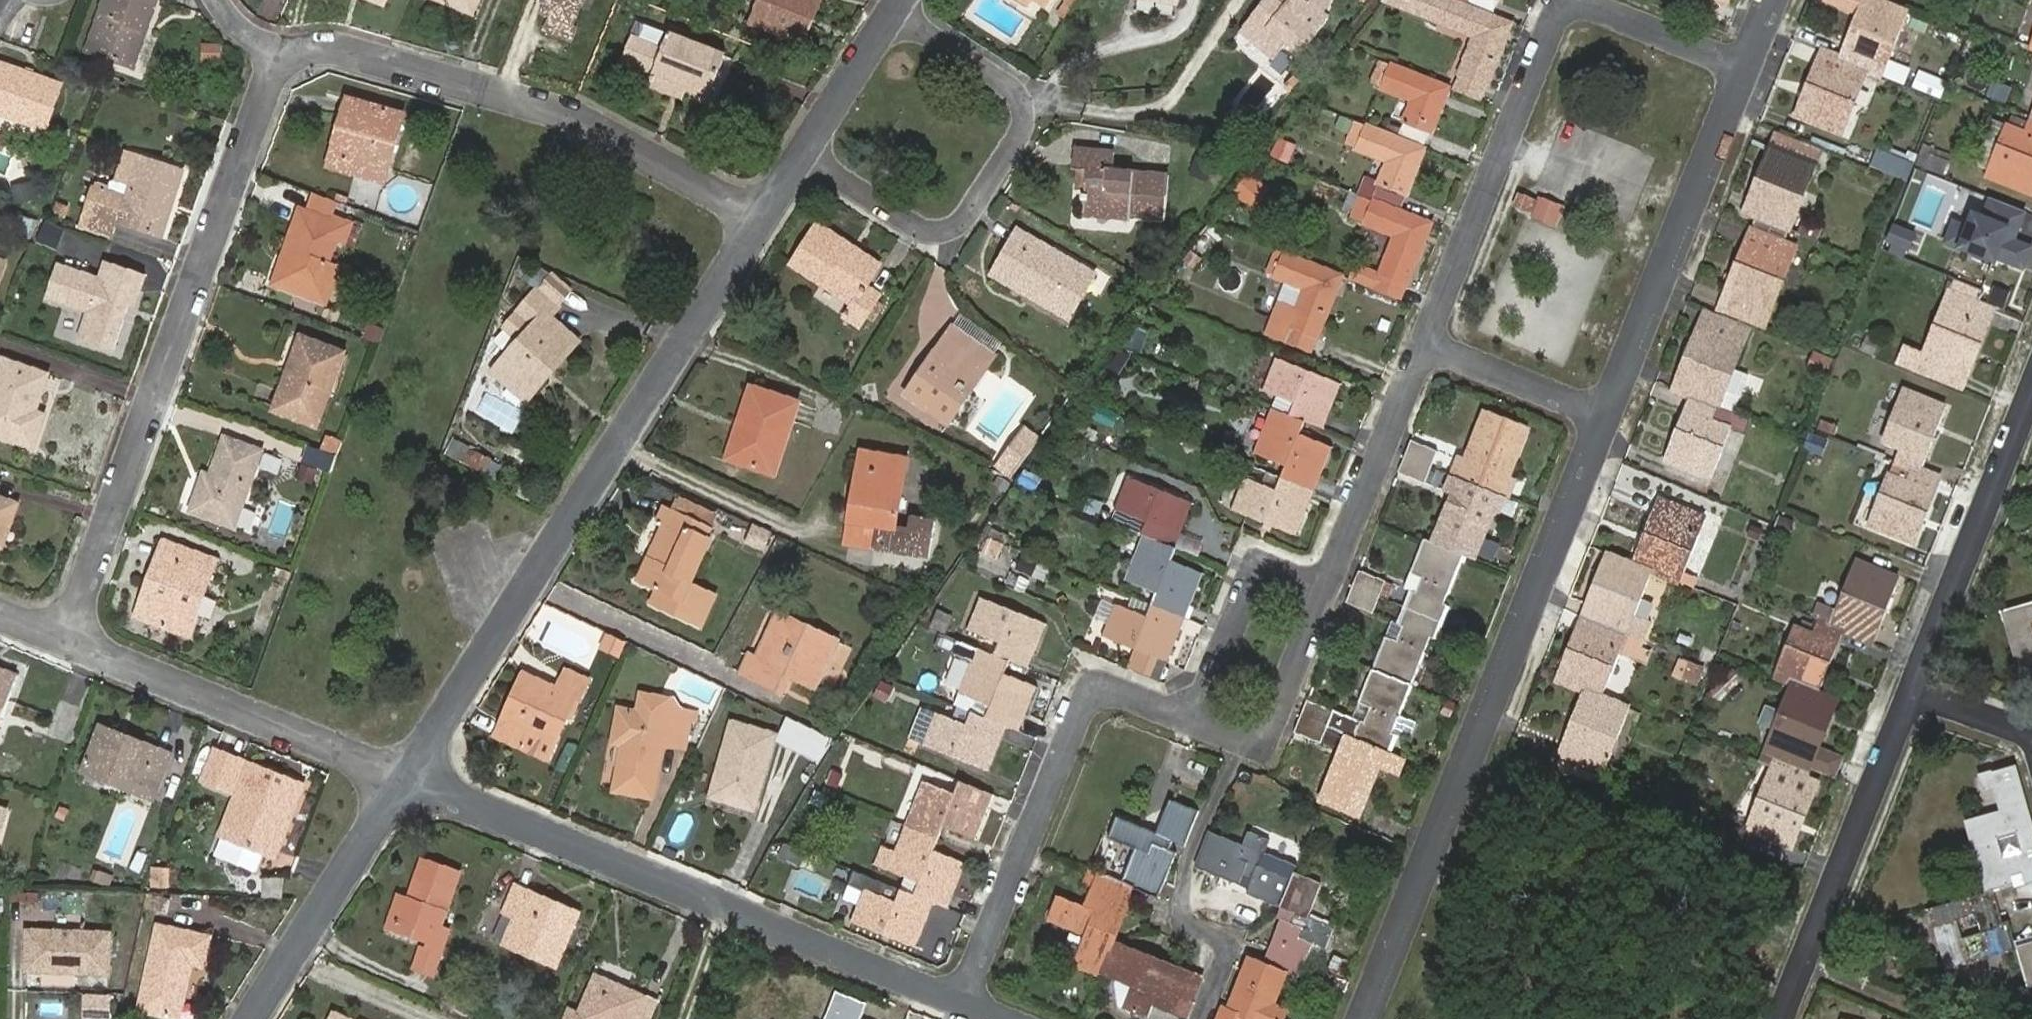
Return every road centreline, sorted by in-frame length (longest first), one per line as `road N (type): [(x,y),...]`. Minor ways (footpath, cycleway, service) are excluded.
road 1 (residential): [(772,204),(426,773)]
road 2 (residential): [(1371,1018),(1606,419)]
road 3 (residential): [(77,628),(290,53)]
road 4 (residential): [(426,773),(972,995)]
road 5 (residential): [(290,53),(392,51),(579,107),(772,204)]
road 6 (residential): [(802,156),(916,226),(951,226),(970,212),(1018,132),(1018,92),(894,9)]
road 7 (residential): [(972,995),(1111,674),(1207,713)]
road 8 (residential): [(1606,419),(1748,62)]
road 9 (residential): [(1440,354),(1579,0)]
road 10 (residential): [(77,628),(426,773)]
road 11 (residential): [(1913,692),(1782,1018)]
road 12 (residential): [(1249,730),(1177,887),(1231,943),(1208,1018)]
road 13 (residential): [(2031,396),(1913,692)]
road 14 (residential): [(426,773),(256,1018)]
road 15 (residential): [(1342,584),(1440,354)]
road 16 (residential): [(1342,584),(1269,557),(1207,713)]
road 17 (residential): [(1249,730),(1280,743),(1342,584)]
road 18 (residential): [(1440,354),(1606,419)]
road 19 (residential): [(894,9),(802,156)]
road 20 (residential): [(1589,0),(1748,62)]
road 21 (residential): [(1913,692),(2031,732)]

